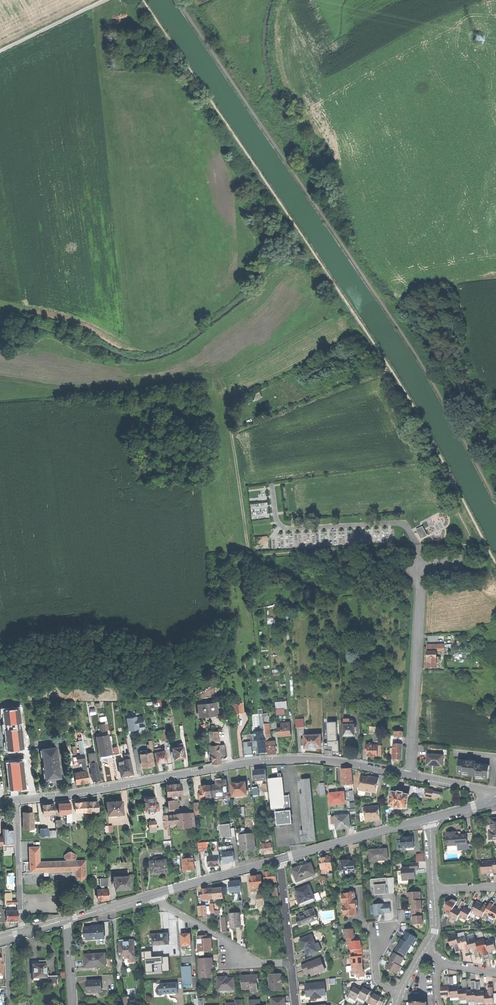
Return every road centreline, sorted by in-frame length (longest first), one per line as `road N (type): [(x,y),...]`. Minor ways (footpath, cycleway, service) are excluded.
road 1 (track): [(0,379),(67,386),(212,373),(224,399),(249,557),(418,548),(421,567)]
road 2 (tertiary): [(495,793),(290,759),(16,800)]
road 3 (residential): [(291,962),(263,963),(155,894)]
road 4 (tertiary): [(429,818),(279,859)]
road 5 (residential): [(16,800),(23,931)]
road 6 (tertiary): [(279,859),(155,894)]

